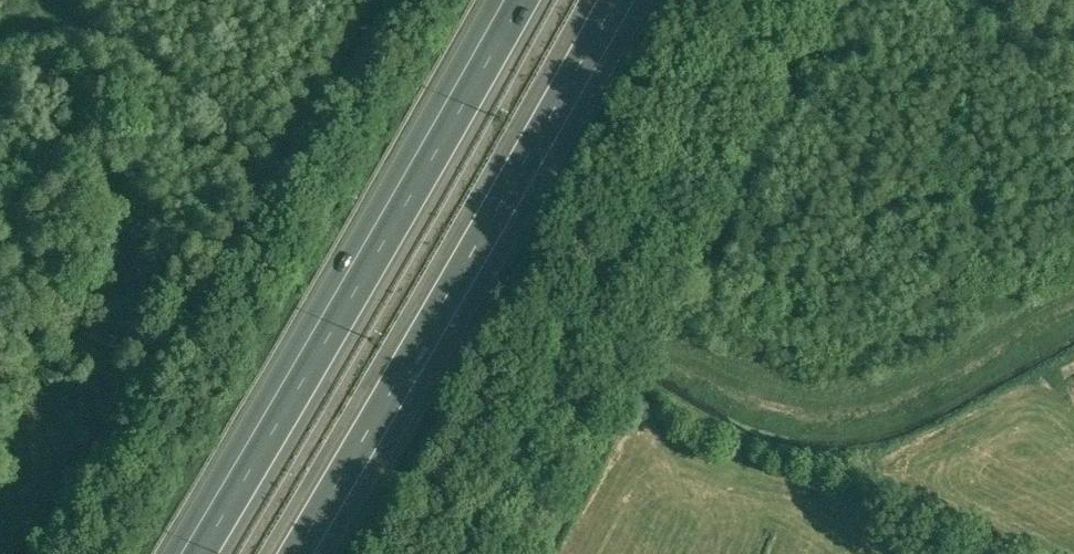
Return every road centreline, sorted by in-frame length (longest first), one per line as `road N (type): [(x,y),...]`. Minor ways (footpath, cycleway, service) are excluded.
road 1 (motorway): [(512,0),(190,553)]
road 2 (motorway): [(303,553),(625,0)]
road 3 (unclassified): [(512,553),(798,0)]

